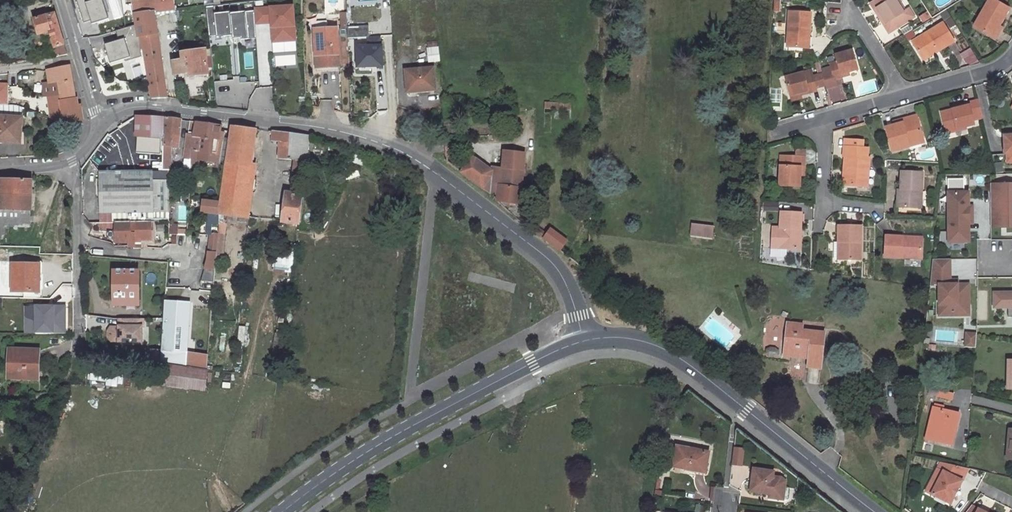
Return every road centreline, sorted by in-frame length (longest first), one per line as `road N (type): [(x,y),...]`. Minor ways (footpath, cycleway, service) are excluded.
road 1 (residential): [(101,126),(122,110),(146,107),(327,127),(391,145),(551,261),(583,341)]
road 2 (tertiary): [(583,341),(631,338),(685,362),(877,511)]
road 3 (tertiary): [(283,511),(410,427),(583,341)]
road 4 (residential): [(79,354),(72,163)]
road 5 (residential): [(876,209),(821,205),(820,119)]
road 6 (residential): [(61,0),(101,126)]

